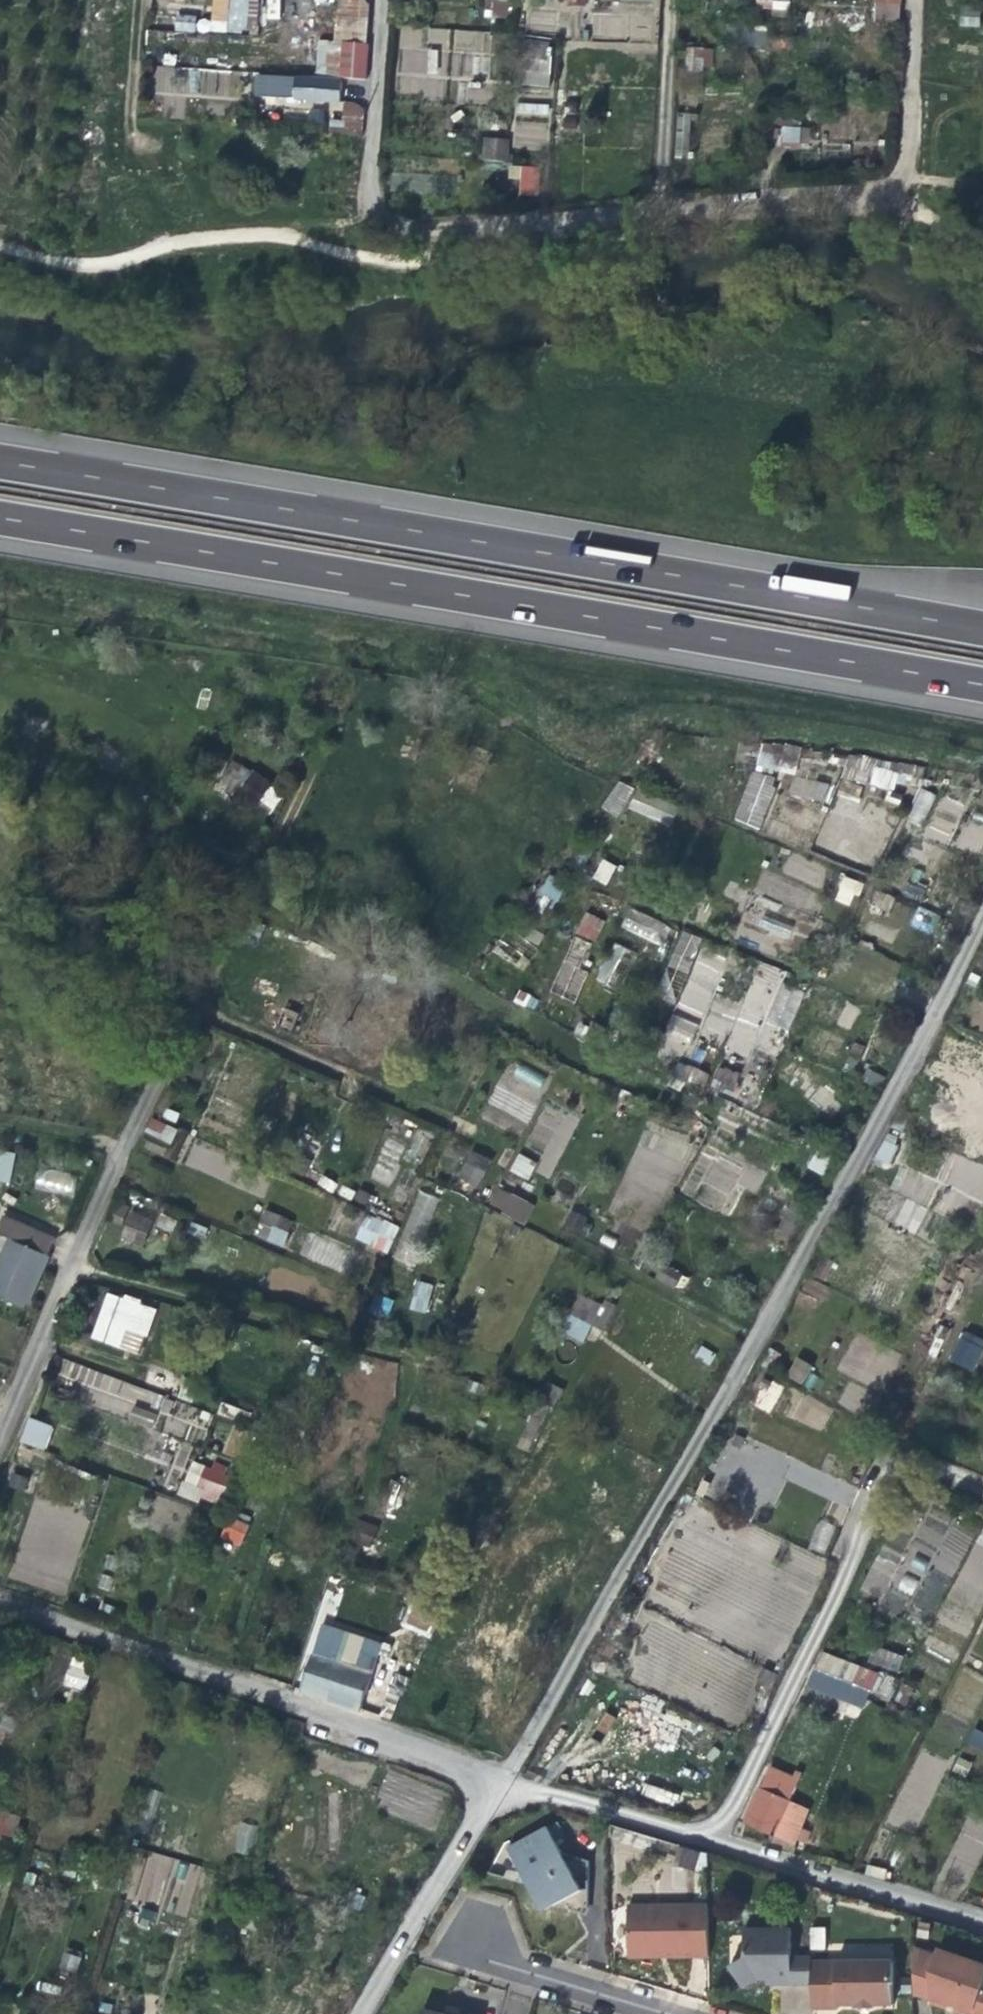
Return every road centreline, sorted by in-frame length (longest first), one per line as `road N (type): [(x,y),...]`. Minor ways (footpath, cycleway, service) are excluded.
road 1 (residential): [(982,905),(880,1115),(497,1781)]
road 2 (motorway): [(982,630),(0,462)]
road 3 (motorway): [(0,519),(982,685)]
road 4 (track): [(314,754),(190,1011),(442,1118)]
road 5 (residential): [(0,1611),(497,1781)]
road 6 (residential): [(982,1489),(903,1455),(702,1843)]
road 7 (residential): [(0,1417),(171,1028),(190,1011)]
road 8 (track): [(924,1026),(571,877)]
road 9 (track): [(825,984),(873,882),(627,778)]
road 10 (residential): [(702,1843),(982,1927)]
road 11 (residential): [(497,1781),(358,2013)]
road 12 (residential): [(474,1936),(494,1961),(671,2013)]
road 13 (residential): [(497,1781),(702,1843)]
road 14 (track): [(752,1337),(563,1239)]
road 15 (track): [(131,137),(141,0)]

